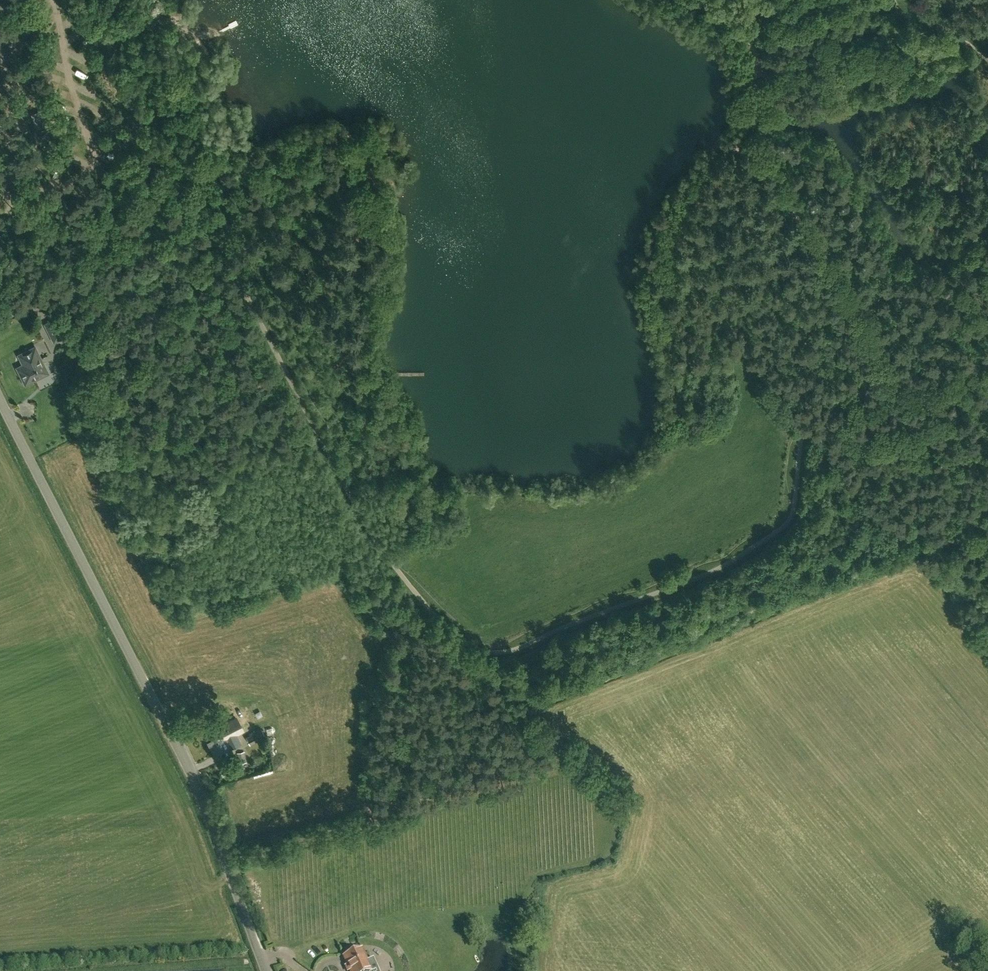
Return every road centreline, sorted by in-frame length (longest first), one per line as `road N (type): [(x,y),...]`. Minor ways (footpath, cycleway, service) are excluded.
road 1 (unclassified): [(266,970),(196,785),(0,400)]
road 2 (track): [(0,198),(77,181),(93,162),(54,0)]

